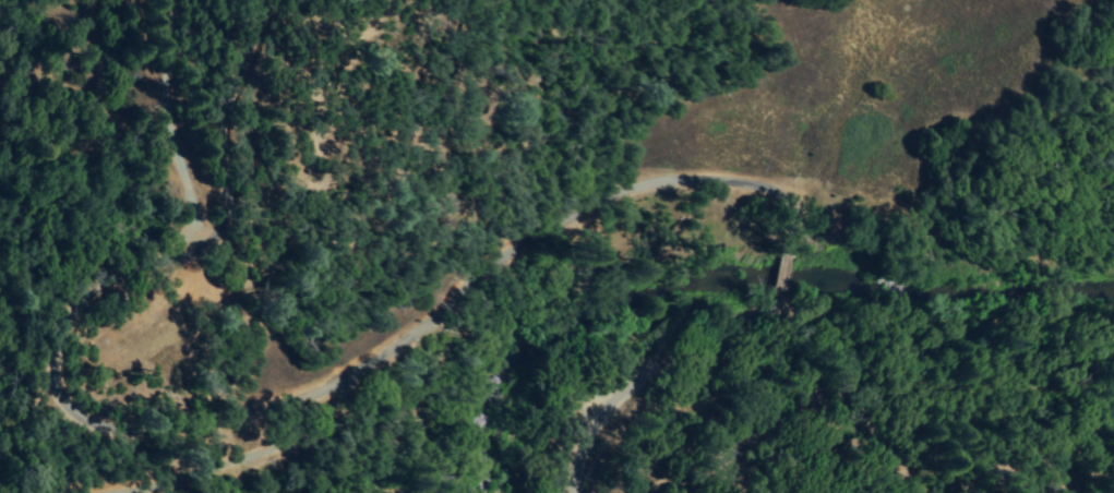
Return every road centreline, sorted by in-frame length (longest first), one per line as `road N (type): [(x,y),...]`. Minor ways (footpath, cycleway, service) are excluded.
road 1 (residential): [(786,255),(789,214),(777,192),(698,181),(644,187),(543,236),(412,338),(292,404),(149,431),(110,430),(79,416),(53,374),(58,330),(97,290),(193,240)]
road 2 (residential): [(577,492),(602,399),(779,310)]
road 3 (residential): [(193,240),(199,217),(157,80),(177,0)]

